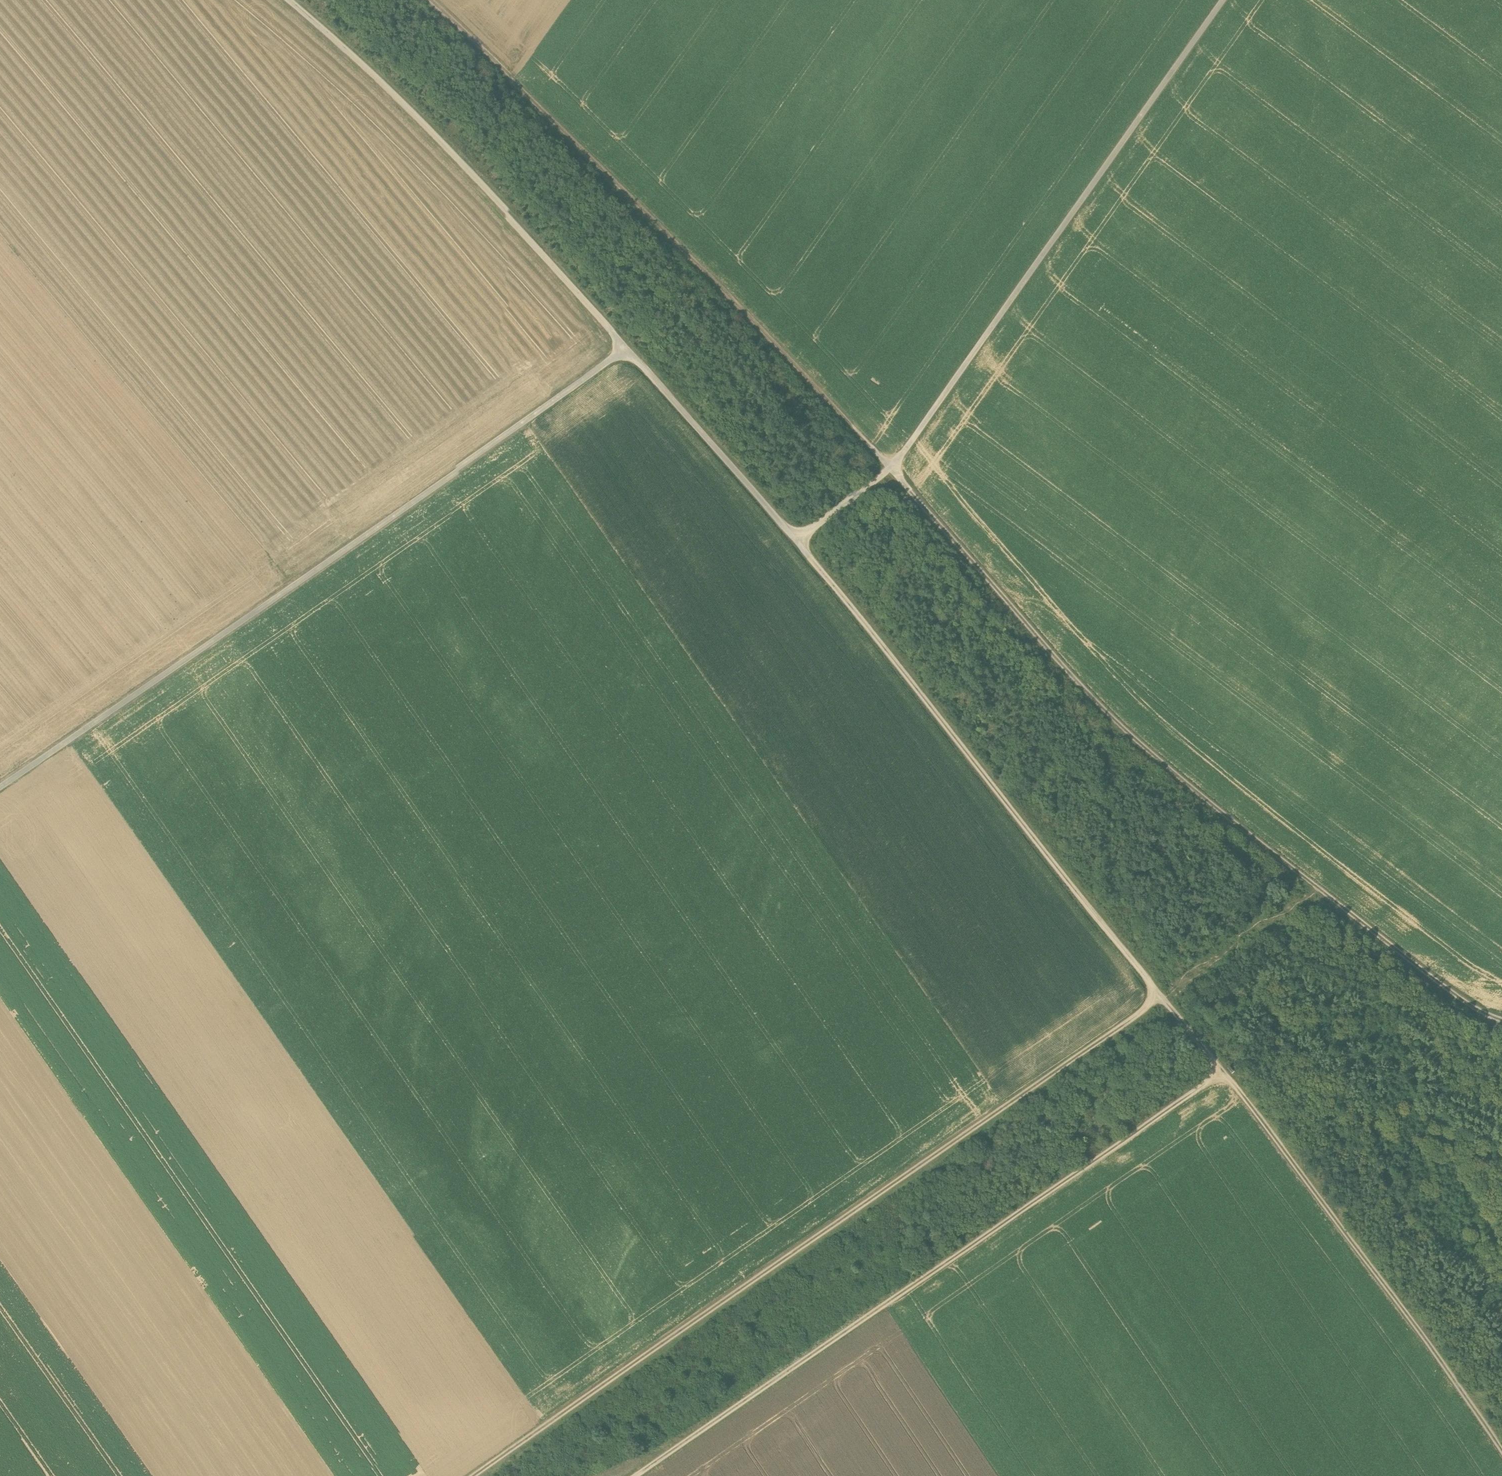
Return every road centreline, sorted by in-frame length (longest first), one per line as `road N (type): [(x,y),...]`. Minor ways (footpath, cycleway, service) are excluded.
road 1 (track): [(802,545),(1234,1087),(1501,1451)]
road 2 (track): [(474,1475),(1163,1000)]
road 3 (track): [(1501,1023),(1314,893),(1147,752),(893,470)]
road 4 (track): [(629,353),(0,791)]
road 5 (track): [(1222,1073),(638,1475)]
road 6 (track): [(893,470),(423,0)]
road 7 (track): [(893,470),(1225,0)]
road 8 (track): [(280,0),(390,96),(629,353)]
road 9 (track): [(629,353),(802,545)]

